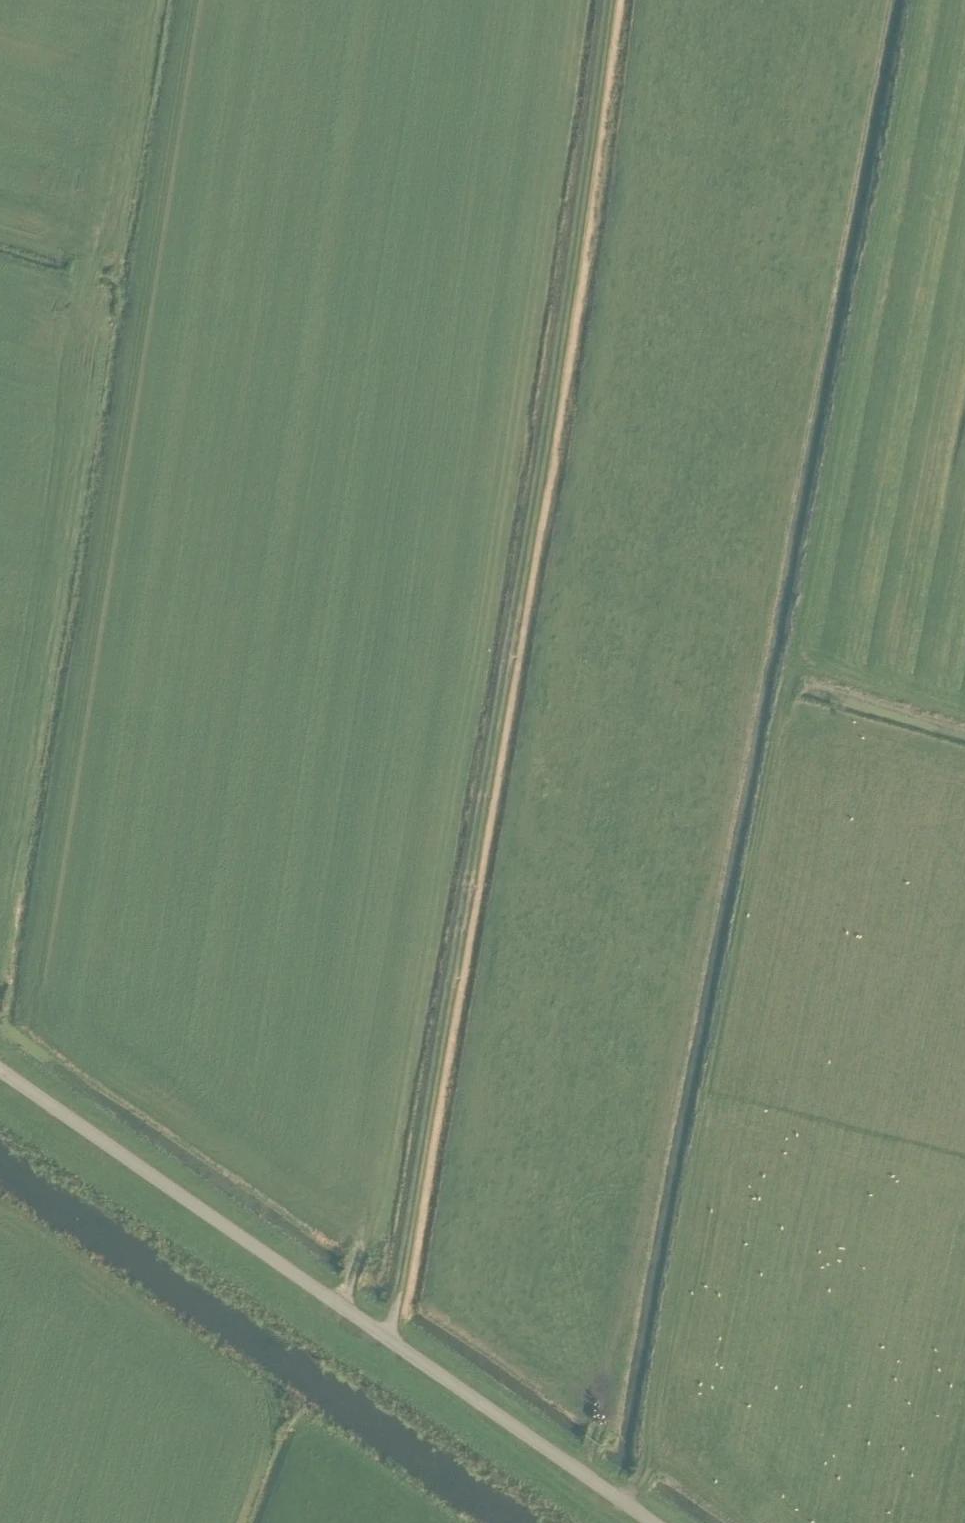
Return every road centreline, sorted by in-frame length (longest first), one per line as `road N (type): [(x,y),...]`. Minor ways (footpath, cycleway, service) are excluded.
road 1 (unclassified): [(649,1522),(0,1072)]

